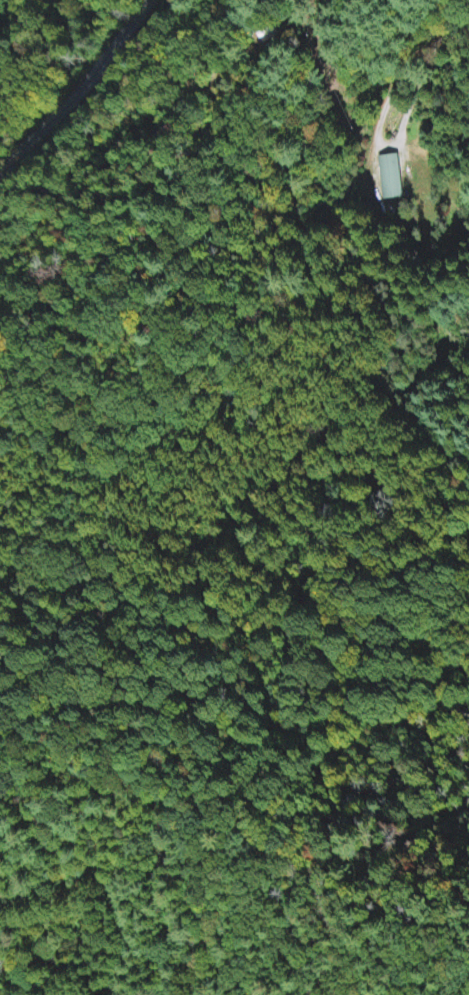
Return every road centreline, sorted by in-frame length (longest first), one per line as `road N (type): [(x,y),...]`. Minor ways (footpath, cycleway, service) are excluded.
road 1 (residential): [(151,0),(0,173)]

